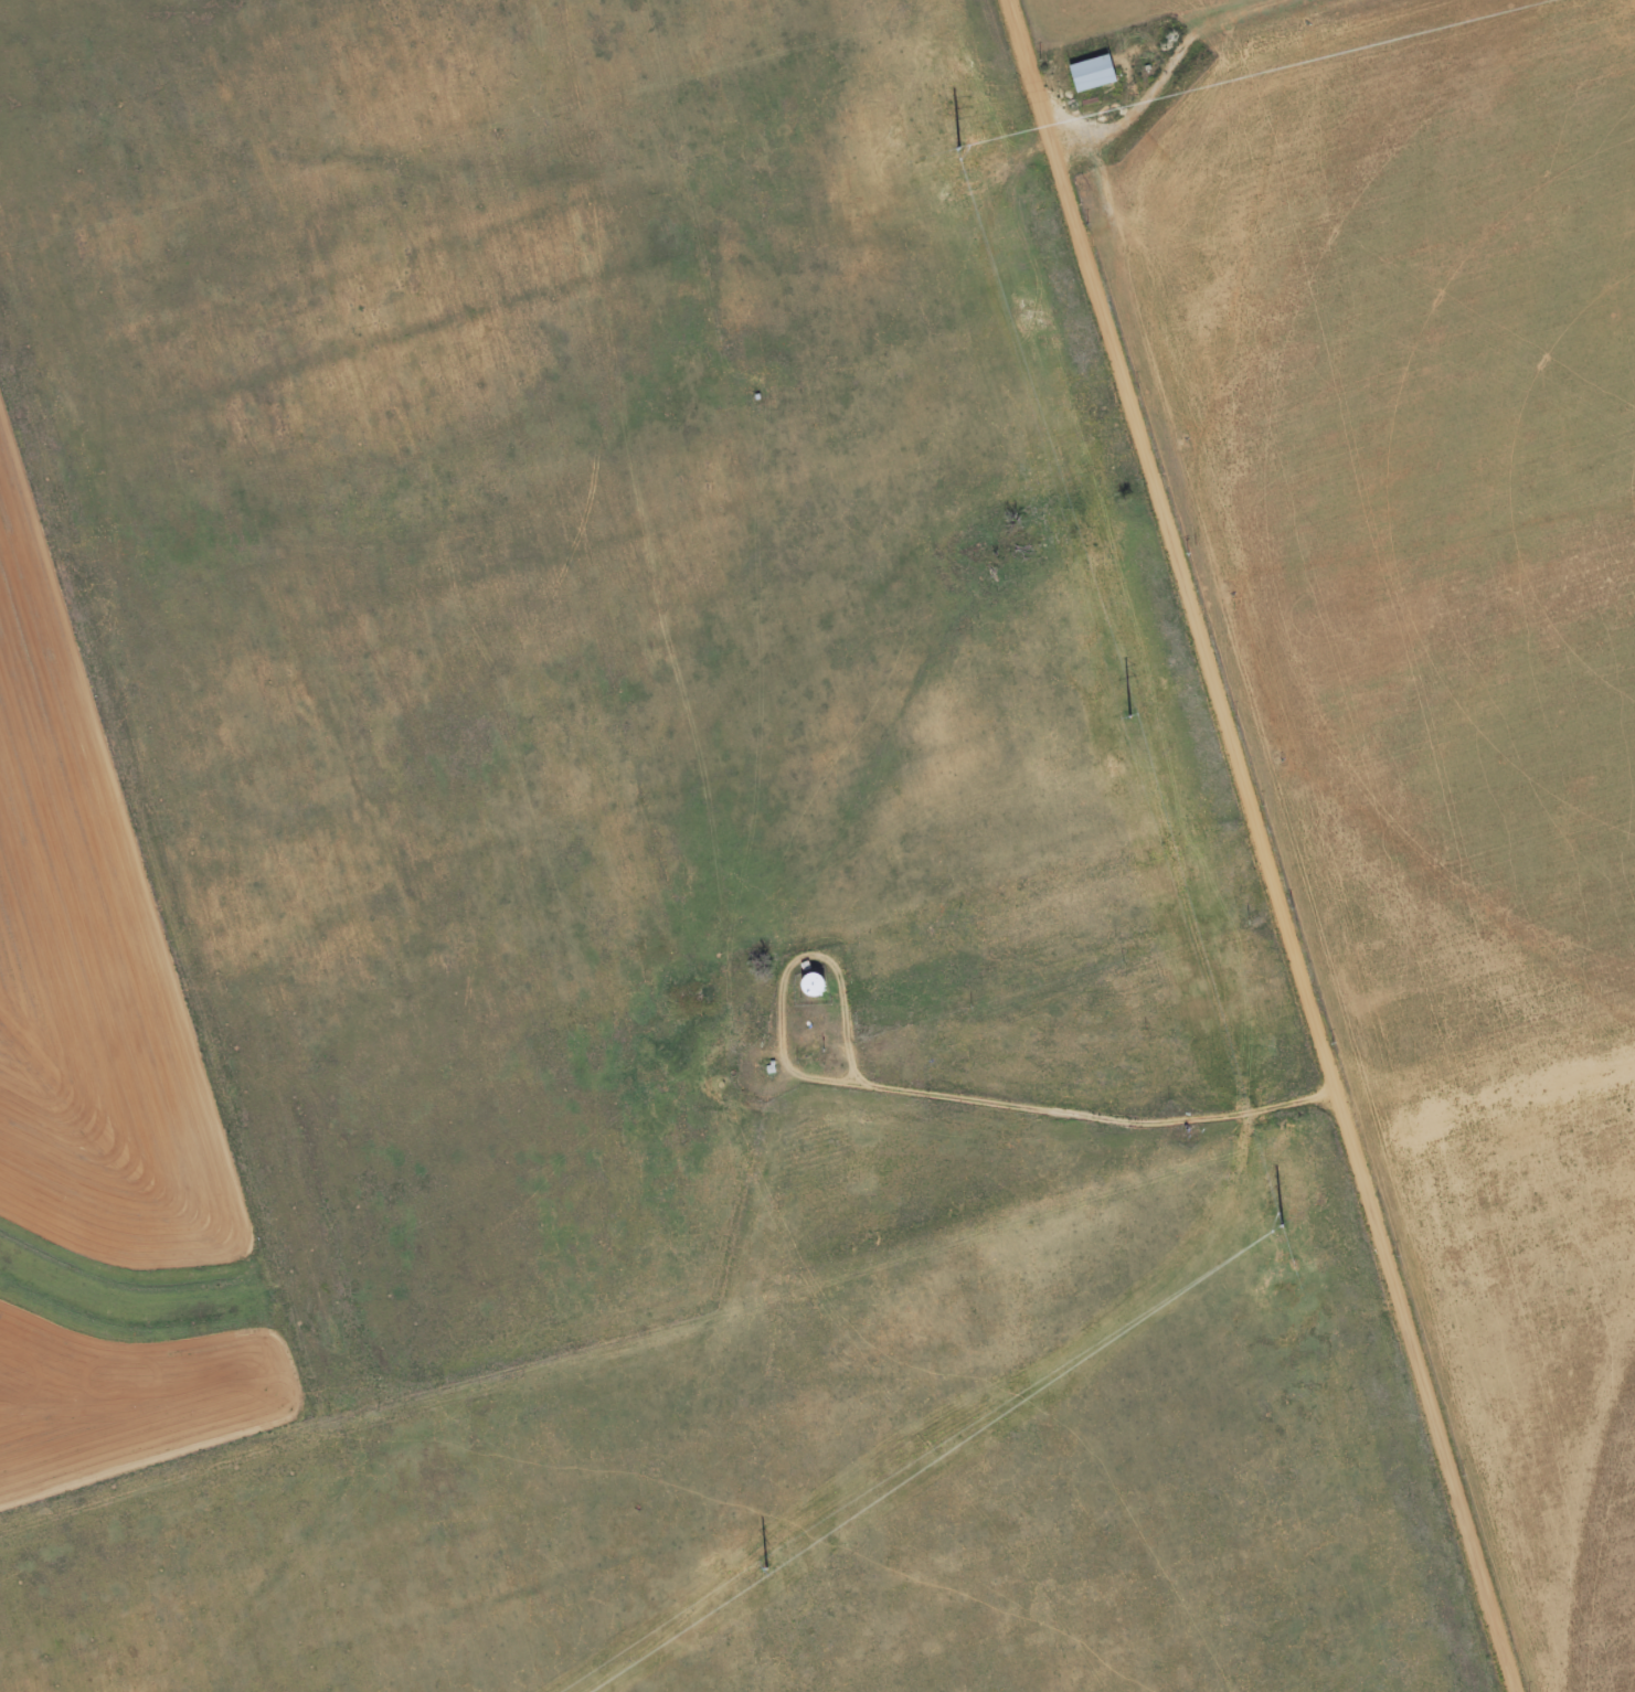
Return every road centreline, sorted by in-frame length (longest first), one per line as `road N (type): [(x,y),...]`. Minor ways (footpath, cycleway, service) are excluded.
road 1 (residential): [(1517,1691),(1011,0)]

